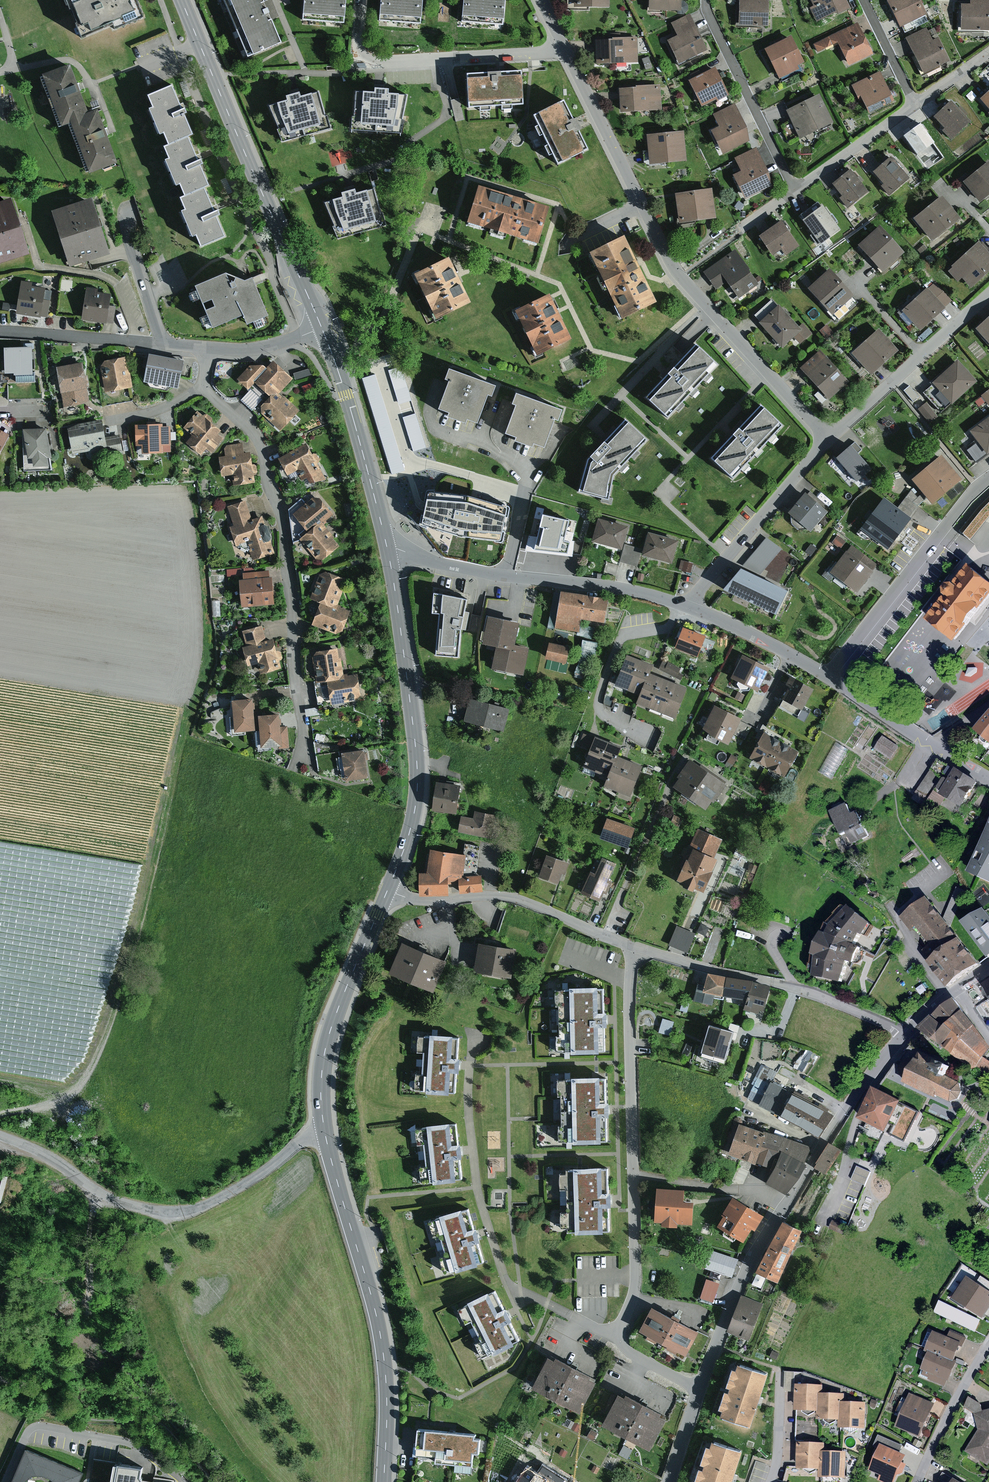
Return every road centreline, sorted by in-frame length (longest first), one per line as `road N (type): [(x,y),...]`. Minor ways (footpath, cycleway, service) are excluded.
road 1 (track): [(0,1115),(75,1090),(115,1011),(172,768),(207,669),(192,496)]
road 2 (primary): [(384,1481),(382,1341),(320,1103),(328,1036),(388,891)]
road 3 (residential): [(700,1389),(636,1356),(620,1338),(637,1276),(629,1016),(637,947)]
road 4 (residential): [(564,47),(675,271),(826,439)]
road 5 (residential): [(202,385),(255,435),(282,521),(303,738),(292,770)]
road 6 (tertiary): [(700,1389),(752,1256),(902,1035)]
road 7 (track): [(323,1131),(246,1182),(177,1213),(101,1194),(0,1136)]
road 8 (primary): [(321,328),(181,0)]
road 9 (primary): [(388,891),(418,782),(388,551)]
road 10 (residential): [(687,606),(388,551)]
road 11 (residential): [(902,1035),(825,998),(637,947)]
road 12 (residential): [(564,47),(369,62),(357,53),(360,0)]
road 13 (residential): [(637,947),(519,899),(421,900),(388,891)]
road 14 (residential): [(827,677),(988,478)]
road 15 (primary): [(388,551),(321,328)]
road 16 (residential): [(826,439),(988,292)]
road 17 (residential): [(687,606),(826,439)]
road 18 (residential): [(706,0),(794,192)]
road 19 (residential): [(208,348),(0,331)]
road 20 (residential): [(988,778),(827,677)]
road 21 (residential): [(827,677),(687,606)]
road 22 (residential): [(988,1343),(917,1481)]
road 23 (residential): [(794,192),(914,105)]

